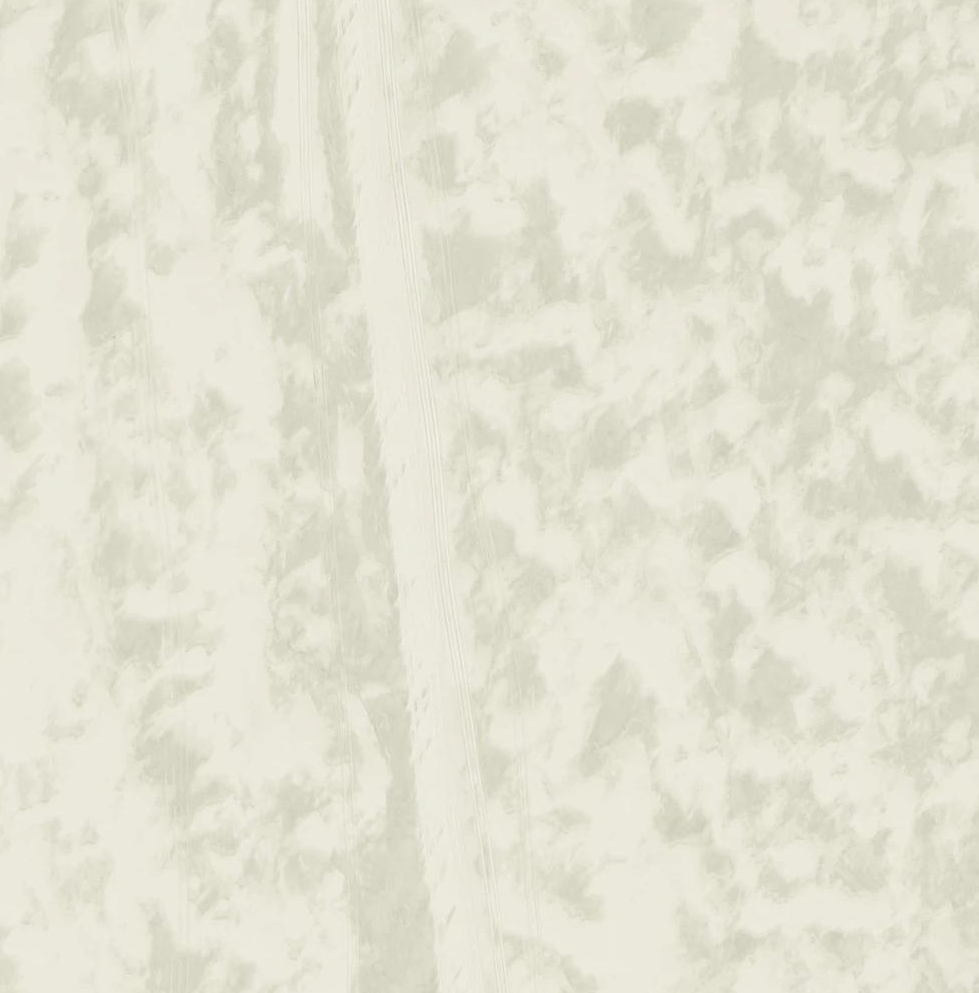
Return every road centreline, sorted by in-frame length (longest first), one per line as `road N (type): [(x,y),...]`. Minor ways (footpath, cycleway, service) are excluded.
road 1 (track): [(847,992),(788,0)]

